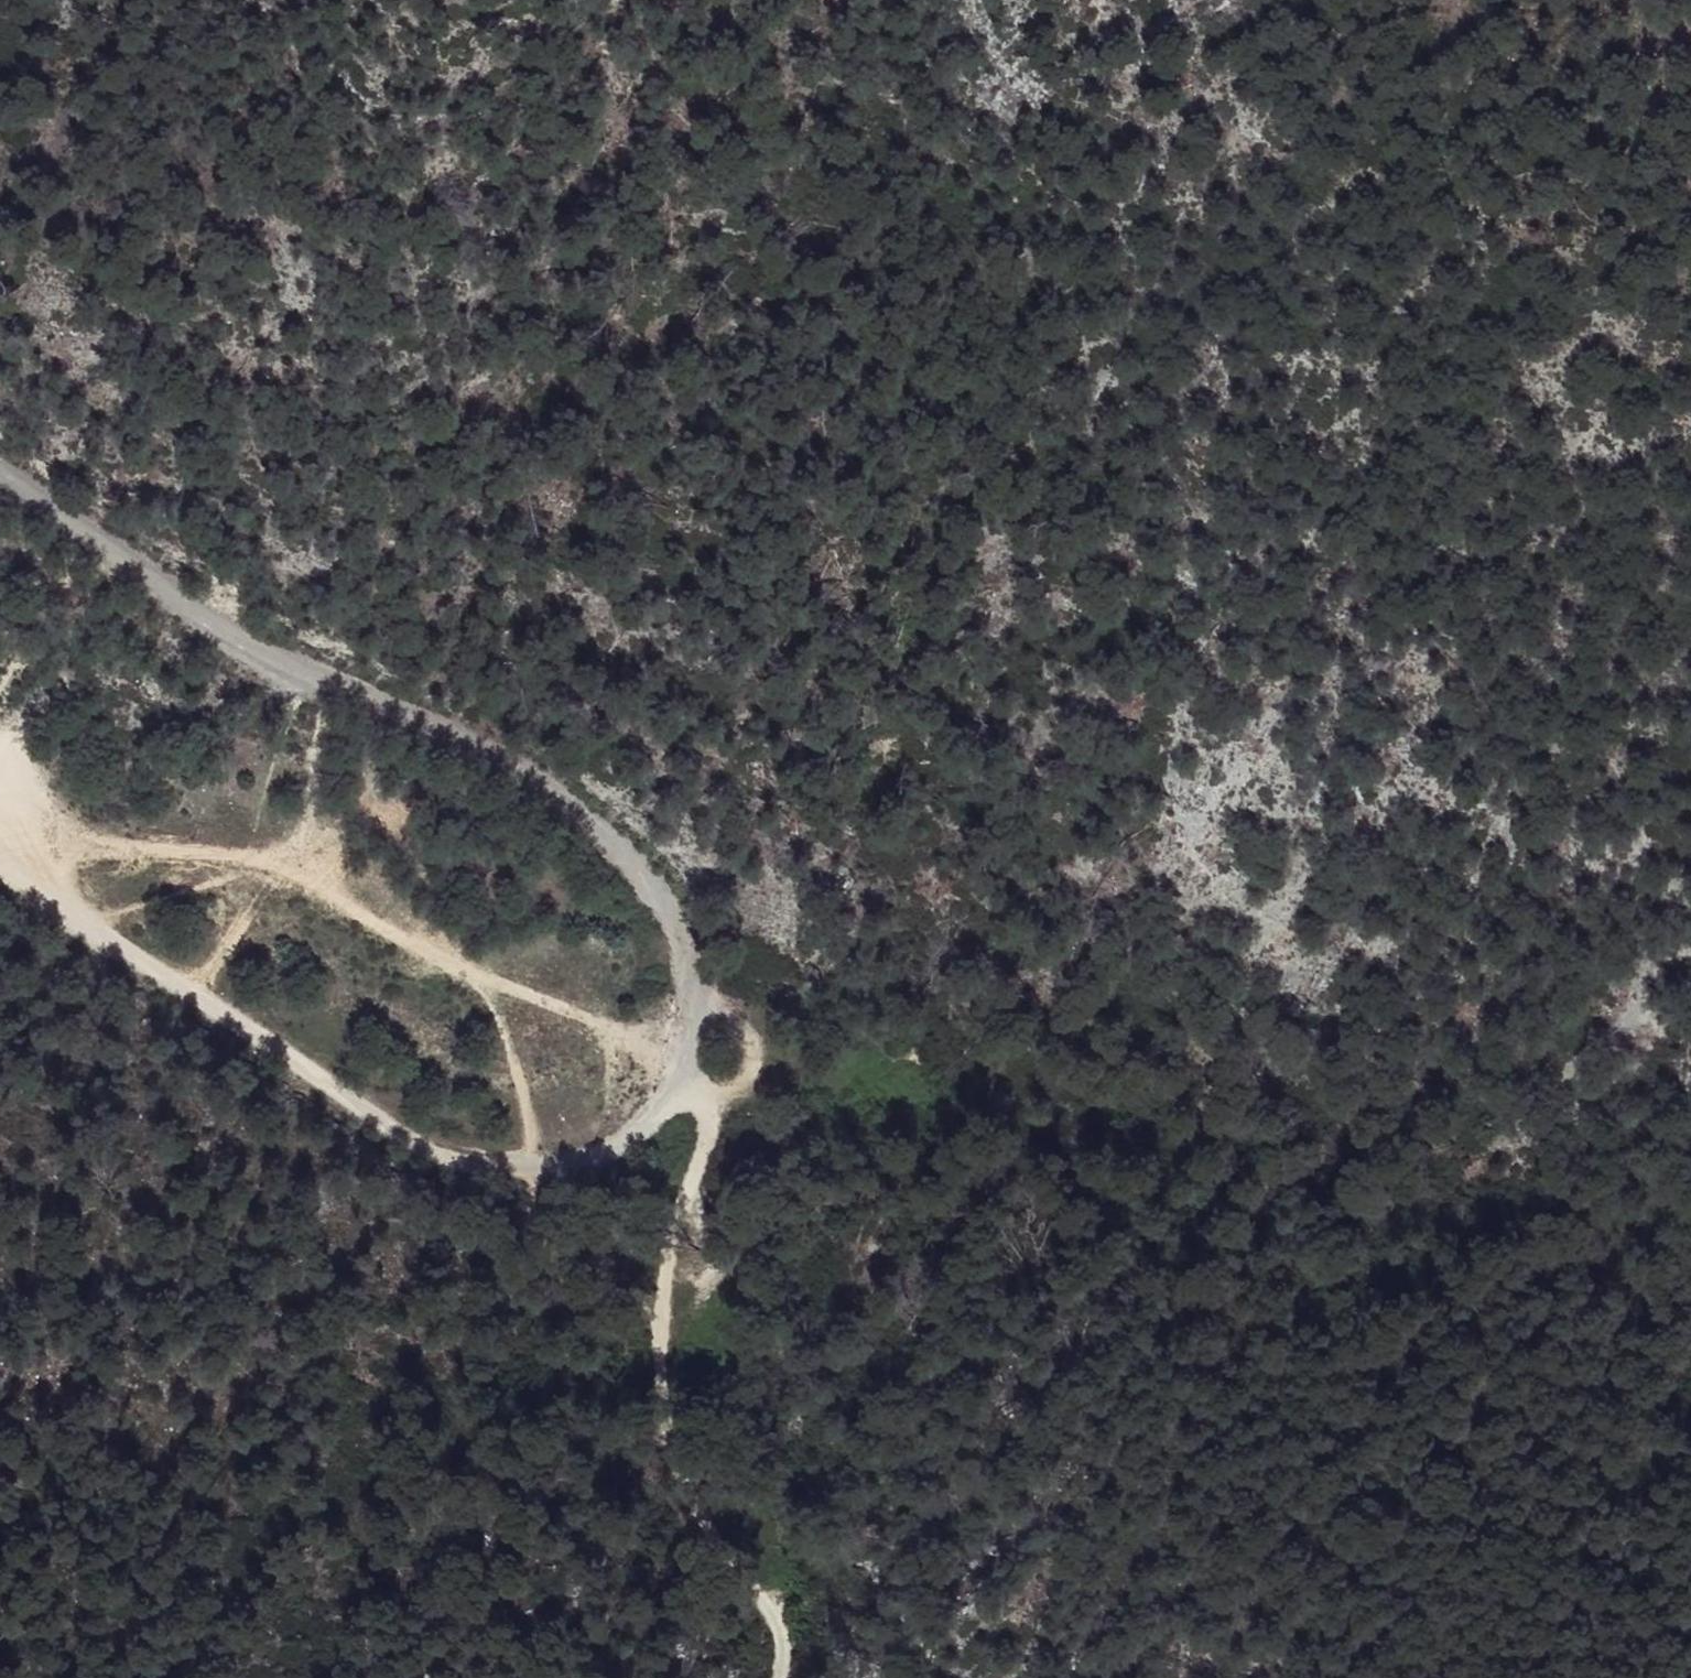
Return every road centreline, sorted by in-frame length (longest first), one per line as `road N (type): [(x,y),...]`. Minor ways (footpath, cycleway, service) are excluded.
road 1 (track): [(776,1677),(778,1614),(714,1539),(675,1473),(666,1409),(678,1321),(705,1226),(690,1183),(709,1133),(708,1091),(686,1046)]

